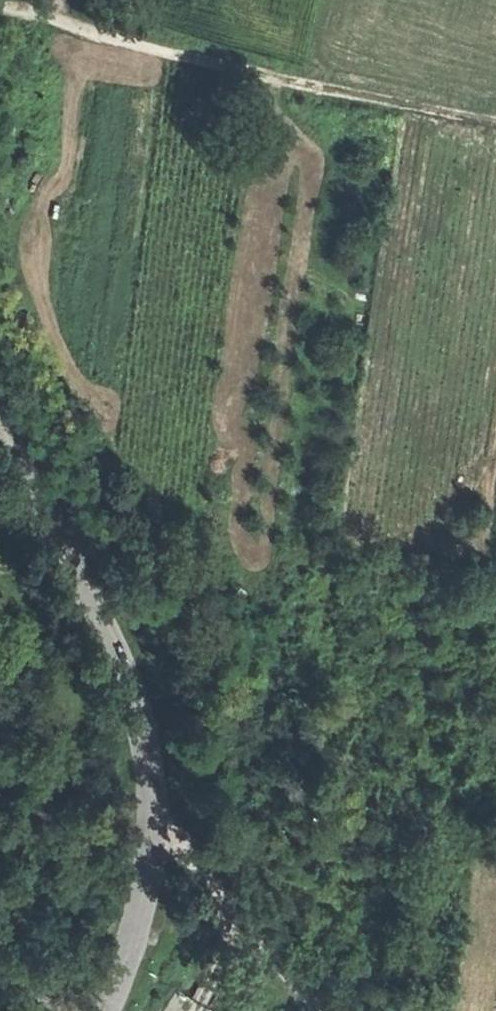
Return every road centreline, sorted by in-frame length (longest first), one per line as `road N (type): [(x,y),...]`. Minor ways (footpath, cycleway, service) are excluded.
road 1 (tertiary): [(105,1010),(157,899),(169,781),(162,715),(0,316)]
road 2 (track): [(495,126),(283,85),(3,0)]
road 3 (track): [(165,835),(317,1010)]

